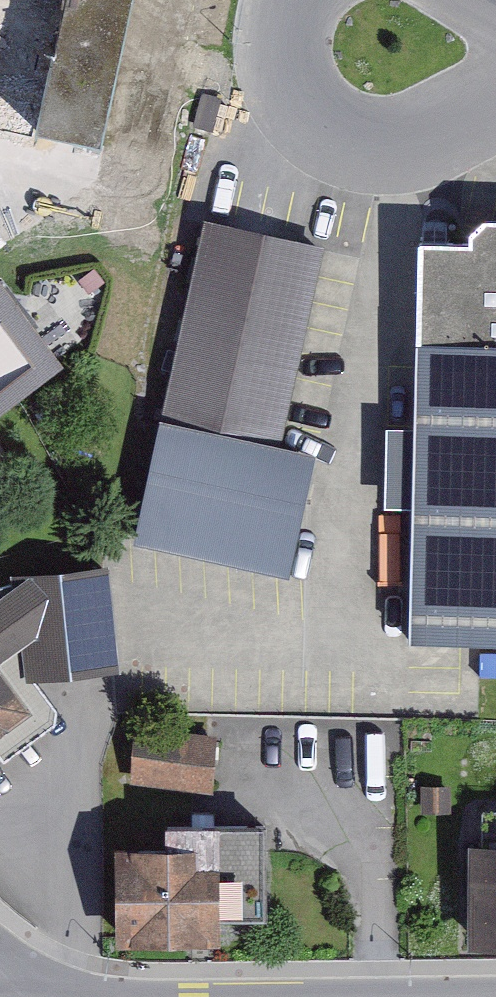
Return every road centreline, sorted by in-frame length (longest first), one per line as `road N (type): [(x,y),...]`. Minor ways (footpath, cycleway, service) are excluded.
road 1 (residential): [(339,148),(376,160),(415,159),(451,146),(495,98)]
road 2 (residential): [(289,0),(278,55),(288,92),(309,124),(339,148)]

